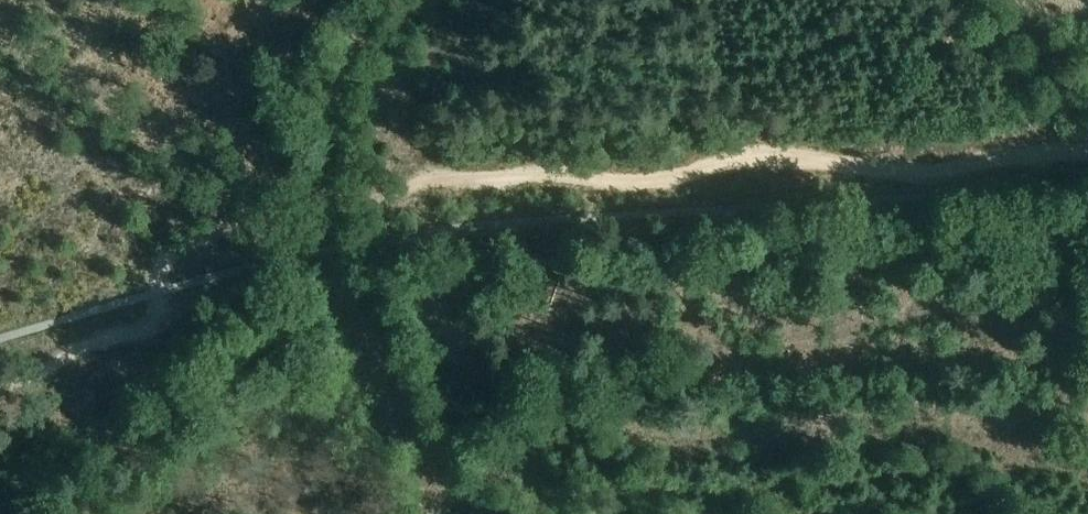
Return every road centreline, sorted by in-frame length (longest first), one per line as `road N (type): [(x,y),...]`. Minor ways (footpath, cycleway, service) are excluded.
road 1 (track): [(331,224),(374,201),(446,181),(549,173),(657,182),(757,155),(932,172),(1087,150)]
road 2 (track): [(0,389),(147,324),(161,268),(177,250),(226,227),(269,220)]
road 3 (track): [(0,29),(269,220)]
road 4 (track): [(372,0),(339,83),(331,224)]
road 5 (track): [(1087,105),(1014,0)]

